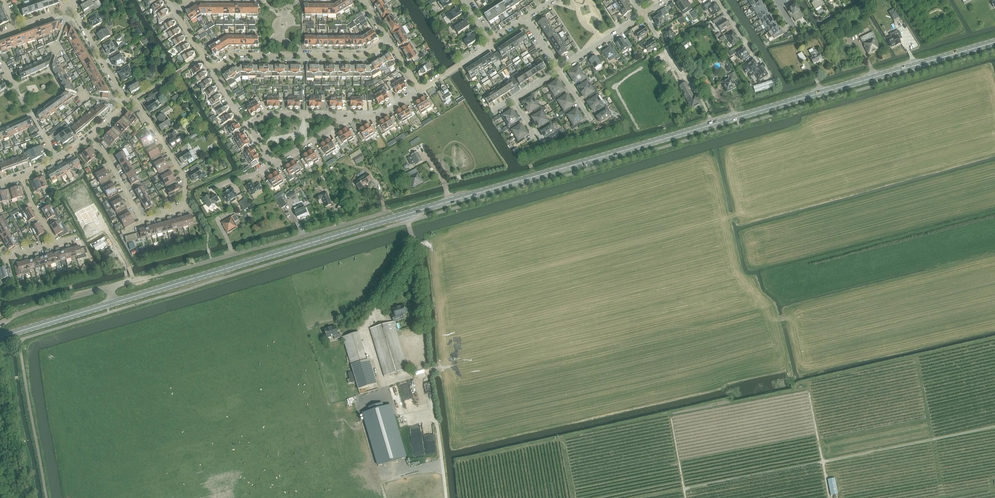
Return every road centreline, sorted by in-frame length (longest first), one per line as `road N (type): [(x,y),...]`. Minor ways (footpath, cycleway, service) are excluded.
road 1 (secondary): [(114,303),(994,42)]
road 2 (track): [(994,427),(637,497)]
road 3 (unclassified): [(109,287),(390,211)]
road 4 (residential): [(142,221),(184,207),(186,179),(135,97),(123,103)]
road 5 (residential): [(213,66),(236,55),(365,55),(389,41)]
road 6 (track): [(436,371),(429,372),(447,497)]

